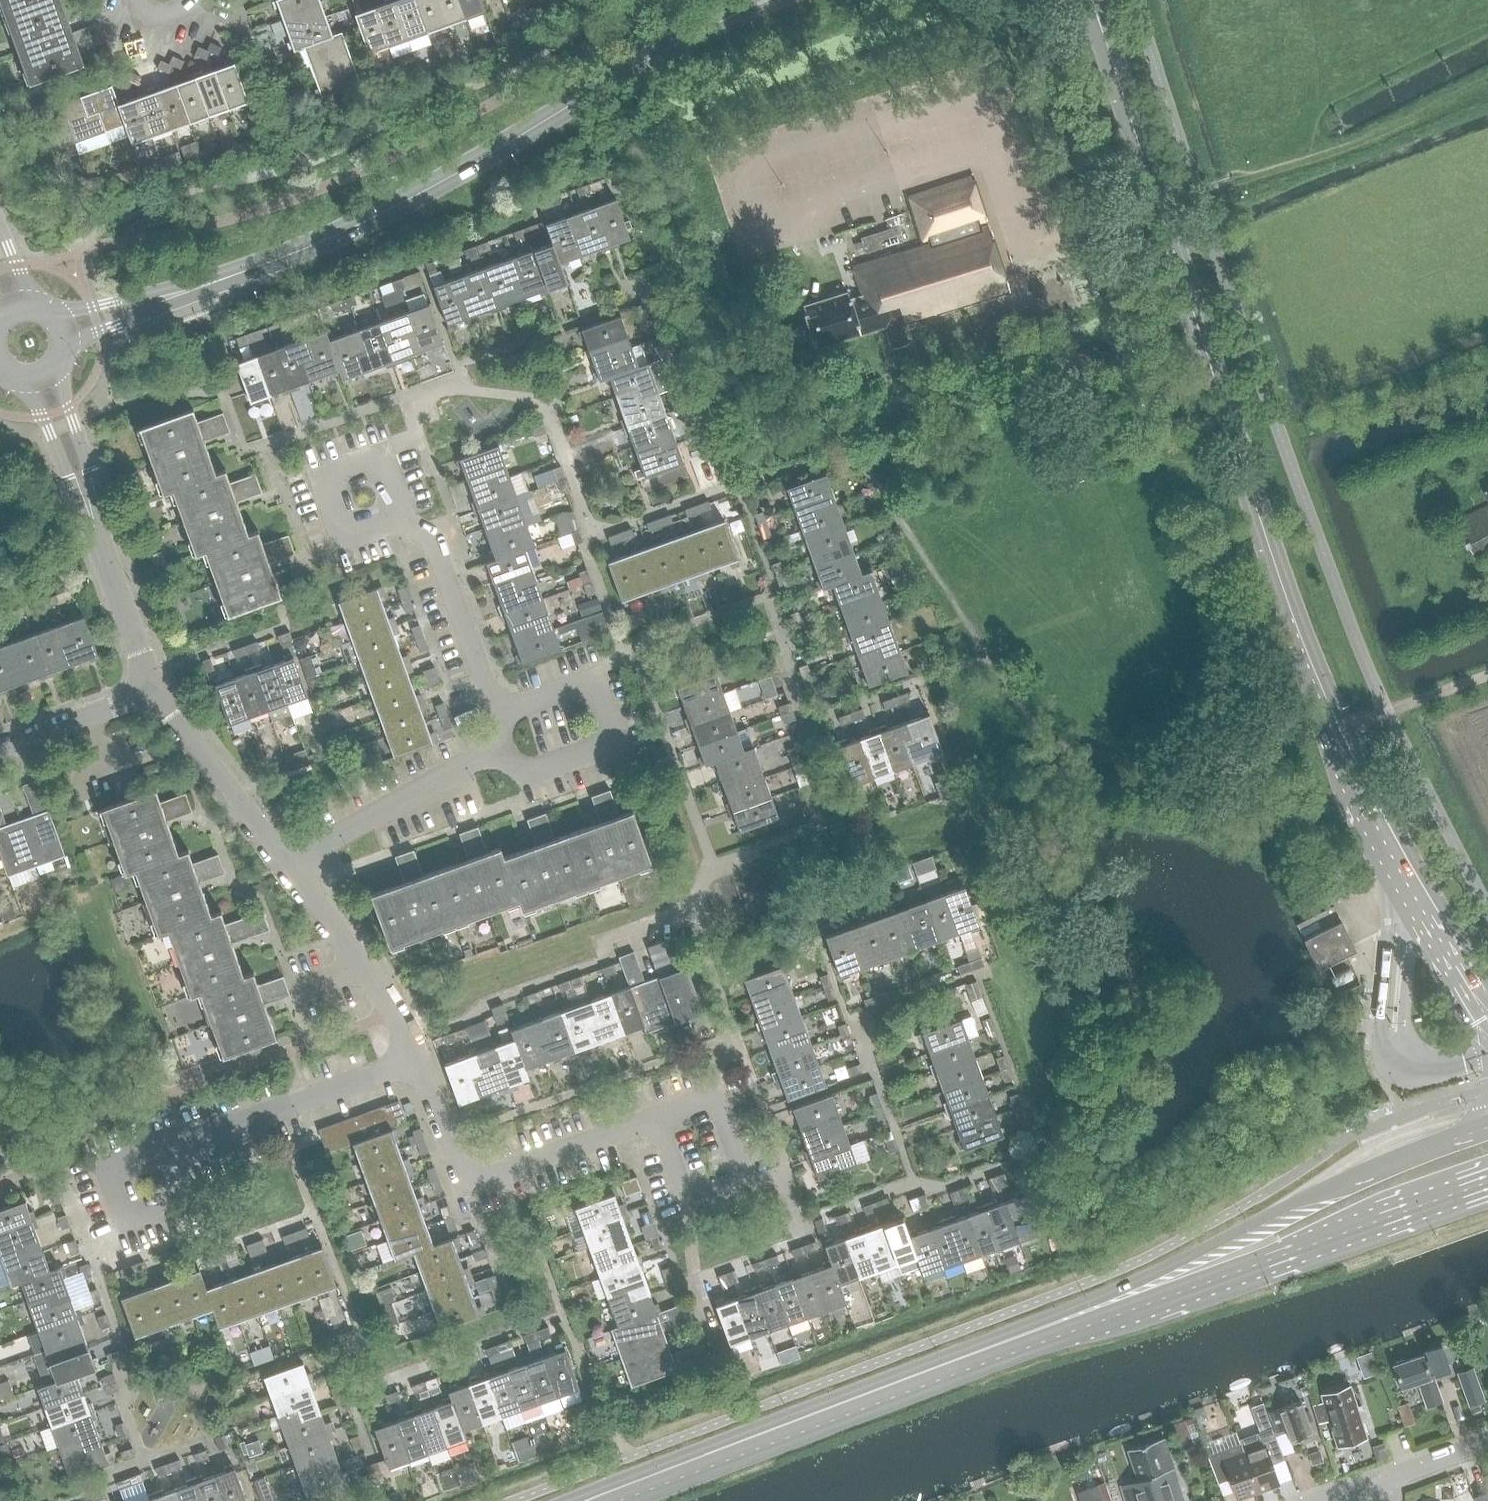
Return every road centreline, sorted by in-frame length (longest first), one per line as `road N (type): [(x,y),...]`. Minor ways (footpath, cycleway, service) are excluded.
road 1 (secondary): [(1447,927),(1305,647),(1091,0)]
road 2 (secondary): [(206,284),(342,232),(764,0)]
road 3 (residential): [(288,866),(499,740),(432,544),(365,501)]
road 4 (primary): [(588,1500),(1059,1323)]
road 5 (primary): [(1487,1123),(1361,1172),(1059,1323)]
road 6 (primary): [(1059,1323),(1167,1305),(1487,1190)]
road 7 (residential): [(415,1061),(457,1168),(467,1177),(503,1176),(666,1130),(703,1136)]
road 8 (track): [(1158,204),(1348,145),(1487,76)]
road 9 (residential): [(177,1150),(415,1061)]
road 10 (residential): [(288,866),(382,985),(415,1061)]
road 11 (residential): [(152,694),(288,866)]
road 12 (residential): [(96,531),(88,468),(57,362)]
road 13 (residential): [(96,531),(152,694)]
road 14 (residential): [(22,378),(96,531)]
road 15 (residential): [(177,1150),(180,1204),(125,1219),(118,1166)]
road 16 (residential): [(152,694),(0,748)]
road 17 (secondary): [(206,284),(52,314)]
road 18 (secondary): [(63,347),(206,284)]

